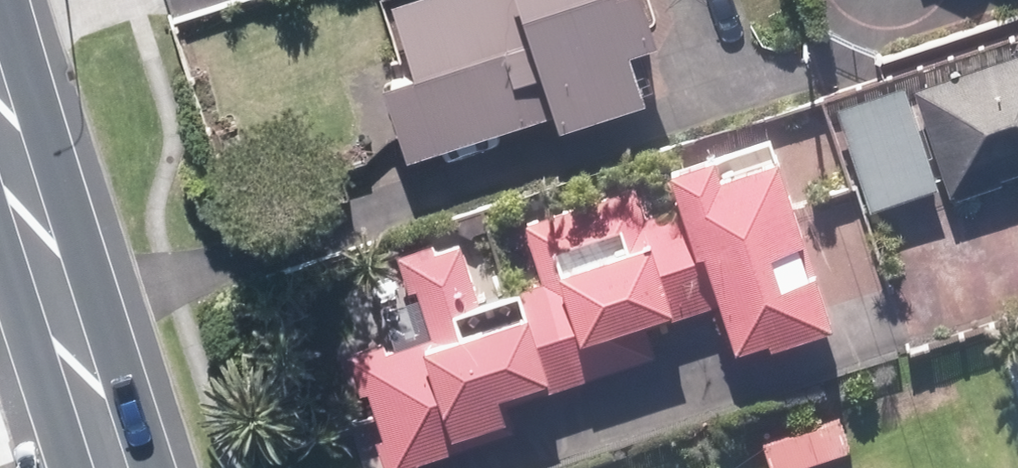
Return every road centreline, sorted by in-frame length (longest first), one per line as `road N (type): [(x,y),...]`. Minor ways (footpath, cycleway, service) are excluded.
road 1 (primary): [(82,375),(0,68)]

